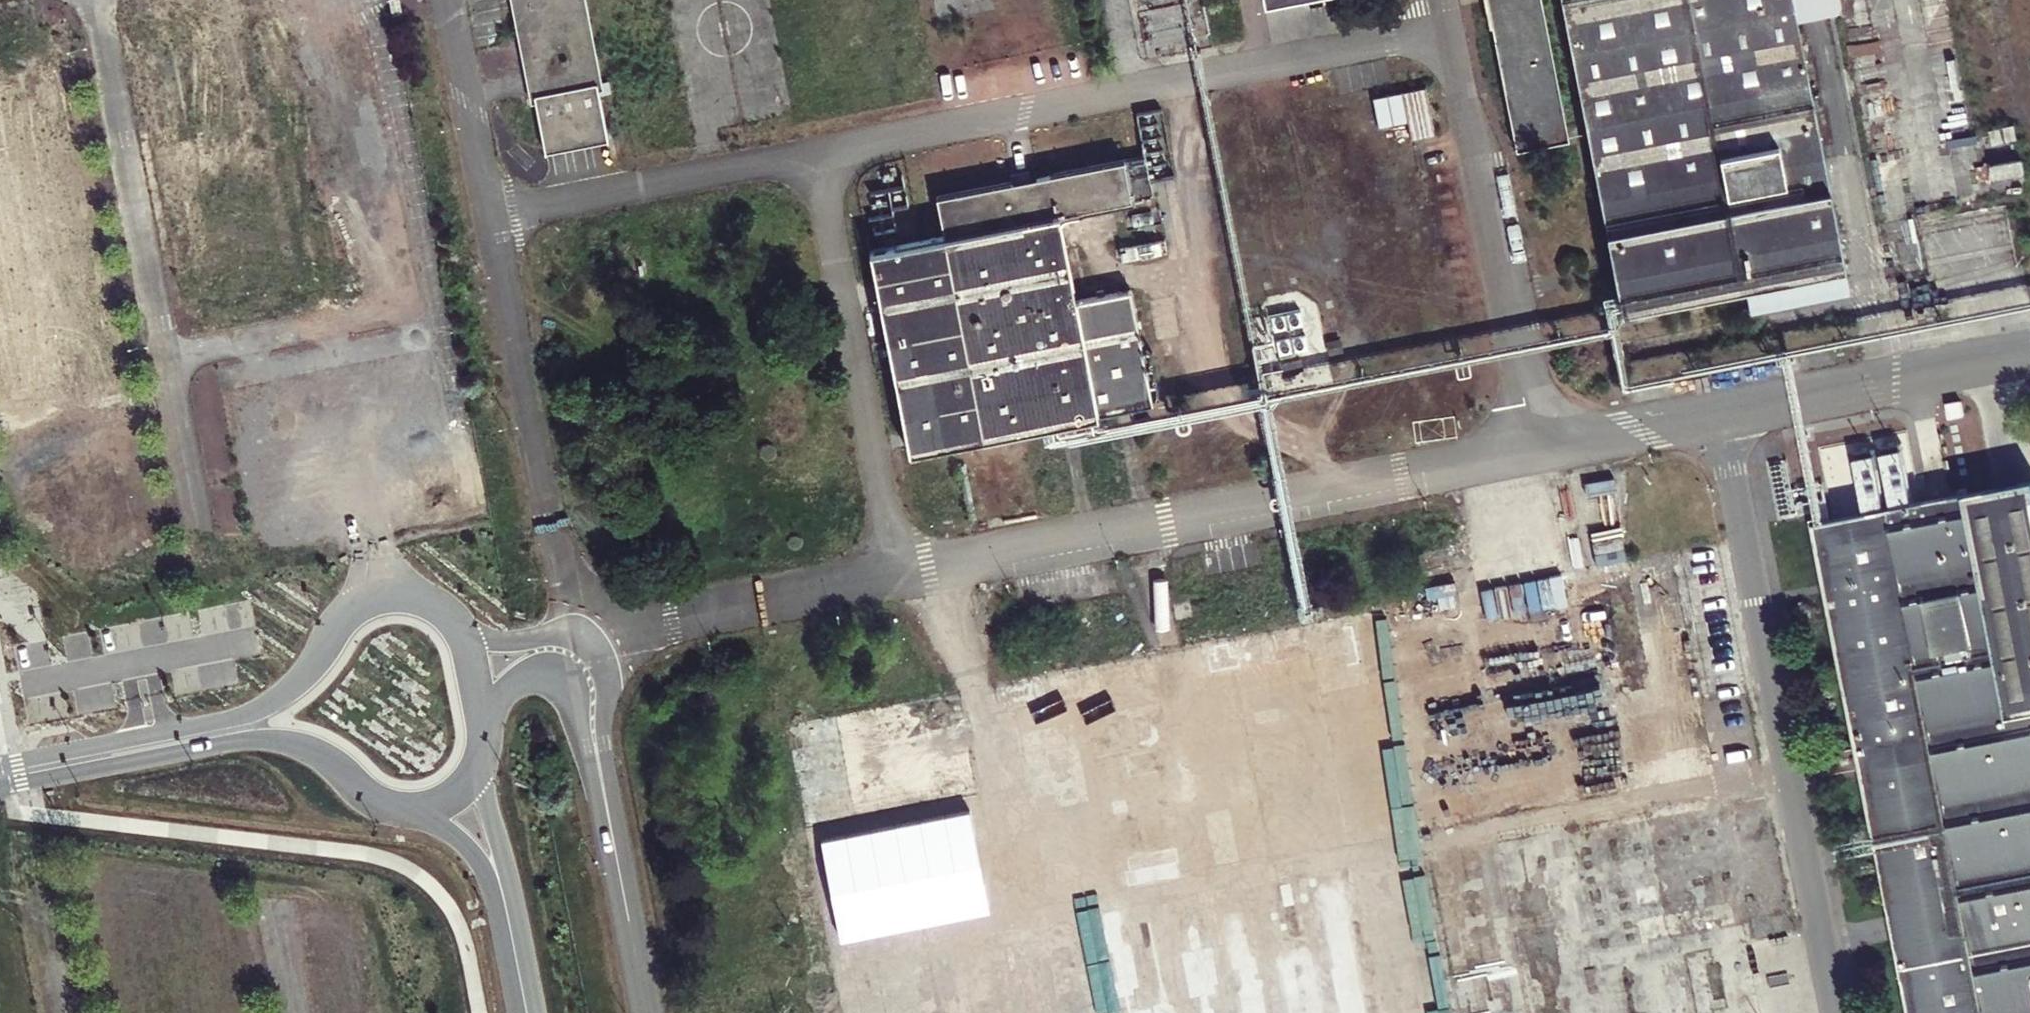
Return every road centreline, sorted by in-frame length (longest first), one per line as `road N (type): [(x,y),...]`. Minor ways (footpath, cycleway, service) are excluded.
road 1 (unclassified): [(475,752),(478,732),(453,623),(419,603),(384,601),(347,615),(252,711),(0,768)]
road 2 (unclassified): [(0,792),(271,736),(303,743),(377,800),(408,804)]
road 3 (unclassified): [(504,897),(475,752)]
road 4 (unclassified): [(408,804),(469,840),(504,897)]

